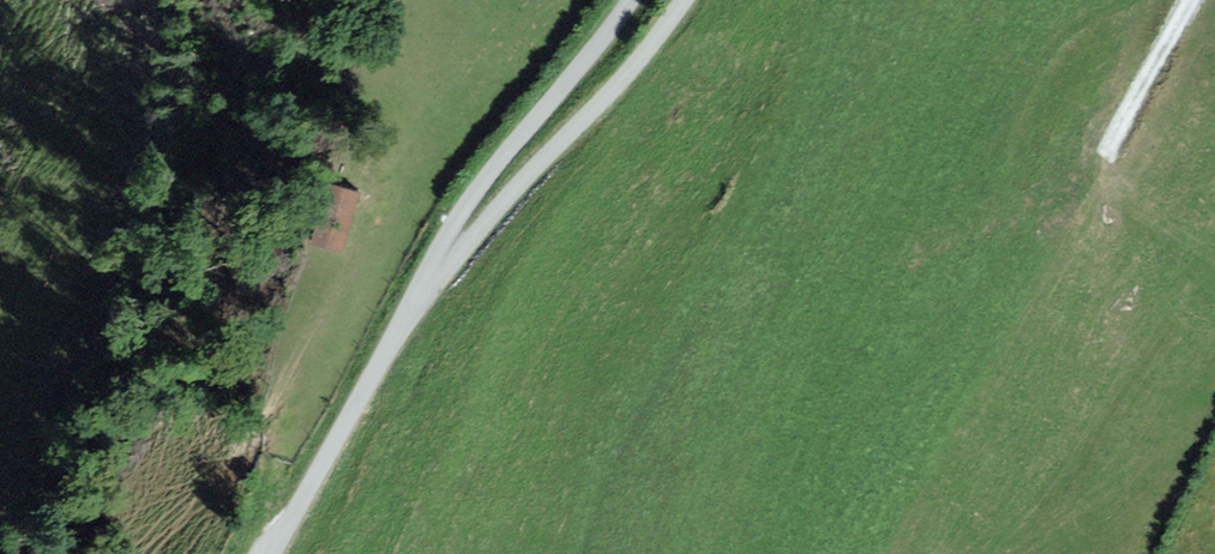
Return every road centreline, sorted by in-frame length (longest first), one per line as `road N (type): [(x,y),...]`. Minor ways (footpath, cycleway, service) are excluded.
road 1 (unclassified): [(618,0),(477,183),(269,553)]
road 2 (track): [(686,0),(456,260),(418,280)]
road 3 (track): [(1111,144),(1189,0)]

